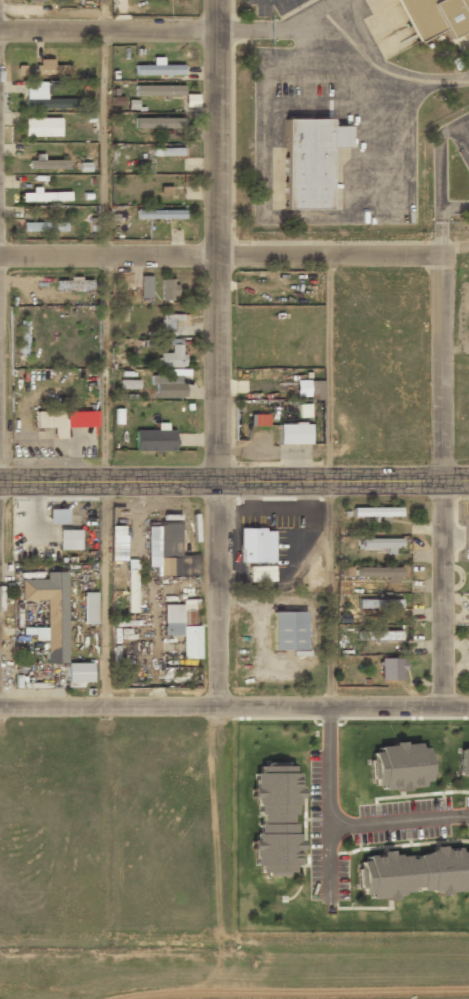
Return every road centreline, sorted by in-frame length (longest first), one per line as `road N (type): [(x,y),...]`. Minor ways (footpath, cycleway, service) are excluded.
road 1 (residential): [(218,0),(213,991)]
road 2 (residential): [(0,257),(442,255),(443,332)]
road 3 (residential): [(0,963),(213,991),(468,987)]
road 4 (tertiary): [(0,480),(468,478)]
road 5 (residential): [(0,707),(468,708)]
road 6 (residential): [(443,332),(442,708)]
road 7 (residential): [(0,28),(218,29)]

